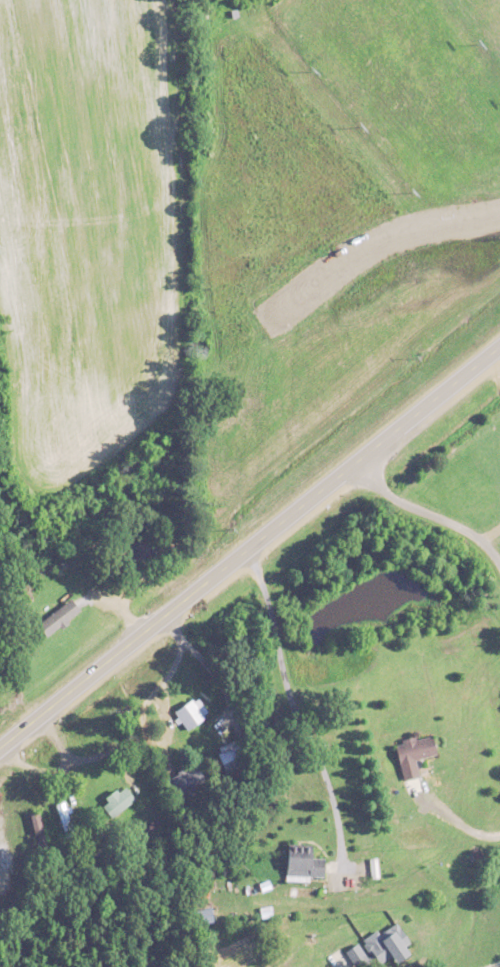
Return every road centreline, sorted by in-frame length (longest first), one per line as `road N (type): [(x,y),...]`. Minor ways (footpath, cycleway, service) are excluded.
road 1 (trunk): [(0,745),(499,344)]

